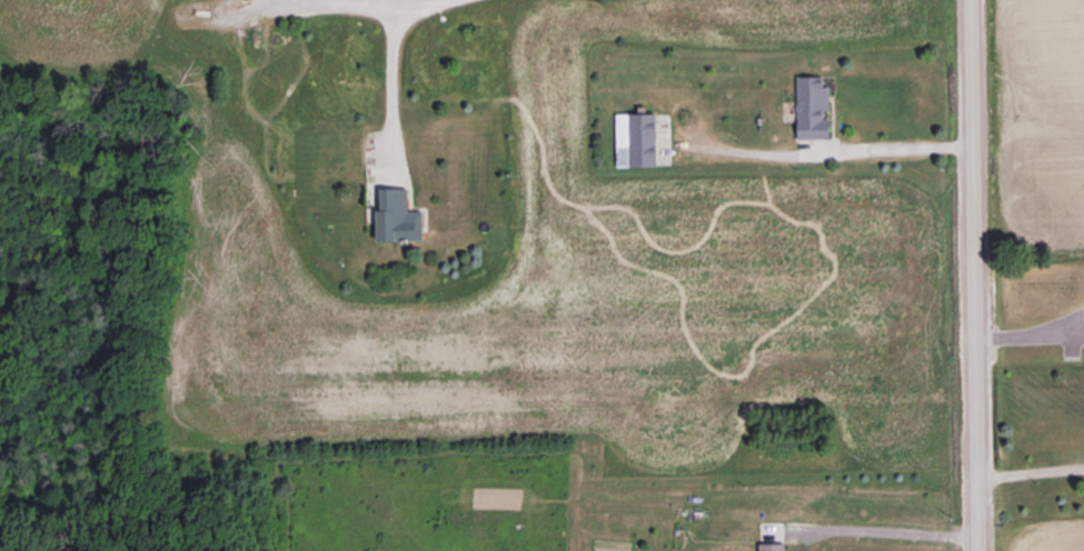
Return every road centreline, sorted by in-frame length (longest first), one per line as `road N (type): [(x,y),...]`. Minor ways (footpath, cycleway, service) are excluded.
road 1 (tertiary): [(979,550),(970,0)]

